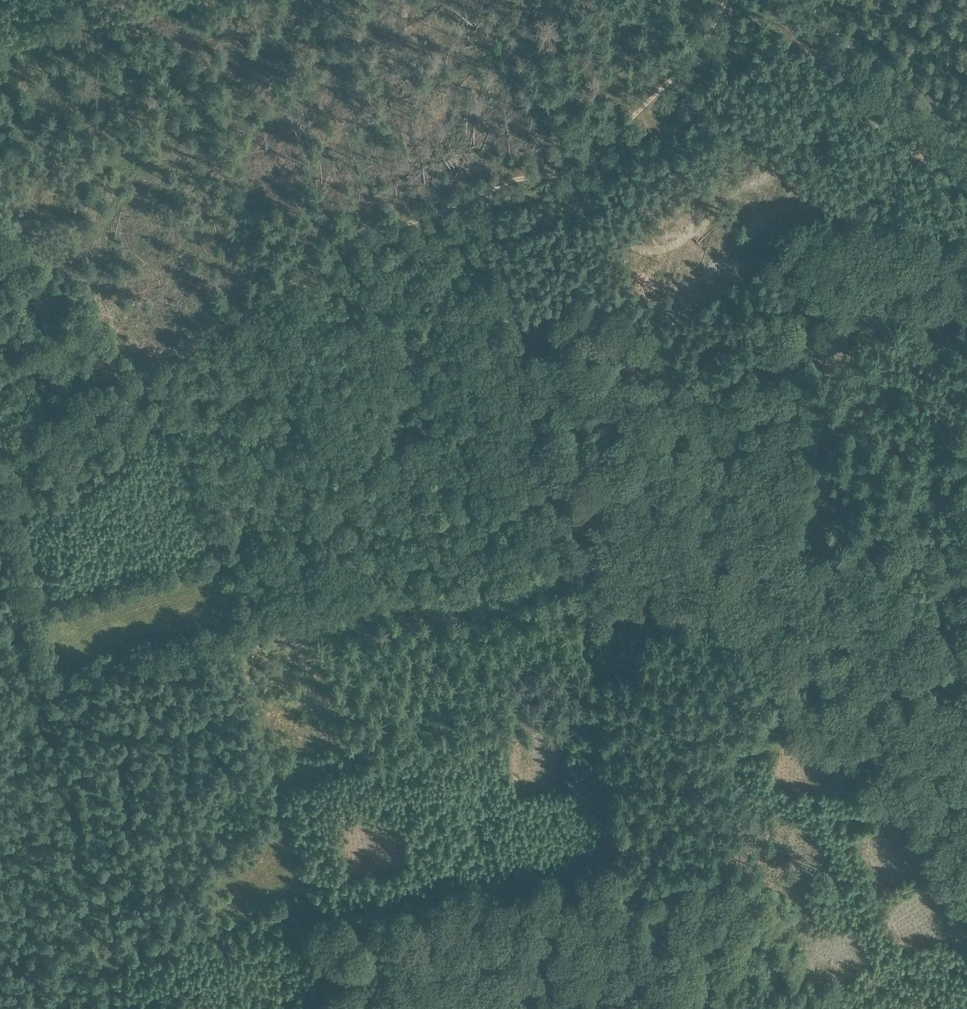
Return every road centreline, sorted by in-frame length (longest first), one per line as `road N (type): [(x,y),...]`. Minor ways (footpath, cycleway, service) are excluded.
road 1 (track): [(0,506),(65,470),(207,342),(341,253),(485,186),(570,167),(596,152),(709,27),(723,0)]
road 2 (track): [(485,186),(601,736),(643,1008)]
road 3 (track): [(966,151),(801,0)]

